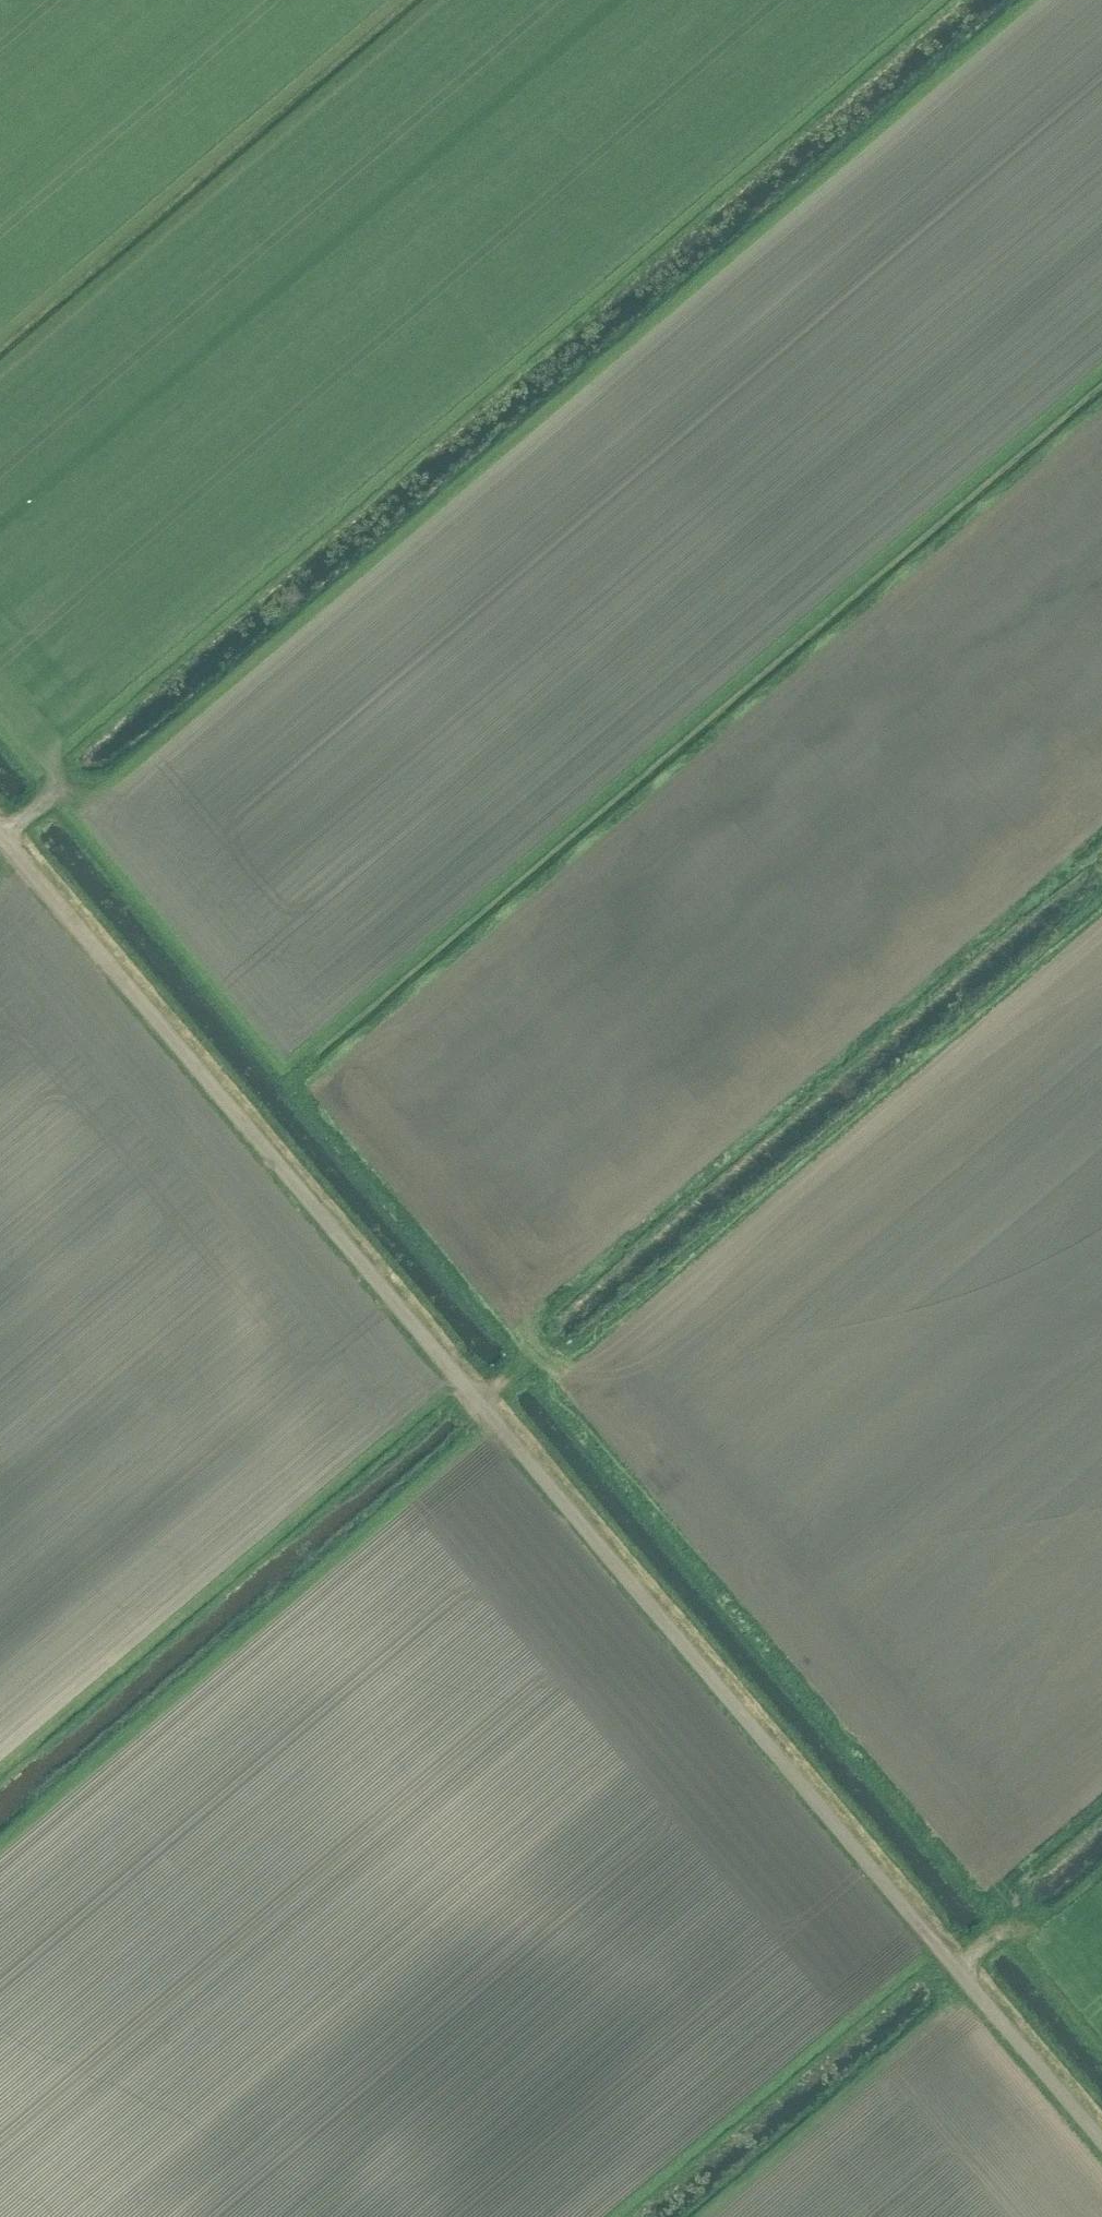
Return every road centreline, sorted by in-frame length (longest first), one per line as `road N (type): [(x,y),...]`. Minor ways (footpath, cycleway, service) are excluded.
road 1 (track): [(1101,2140),(0,832)]

